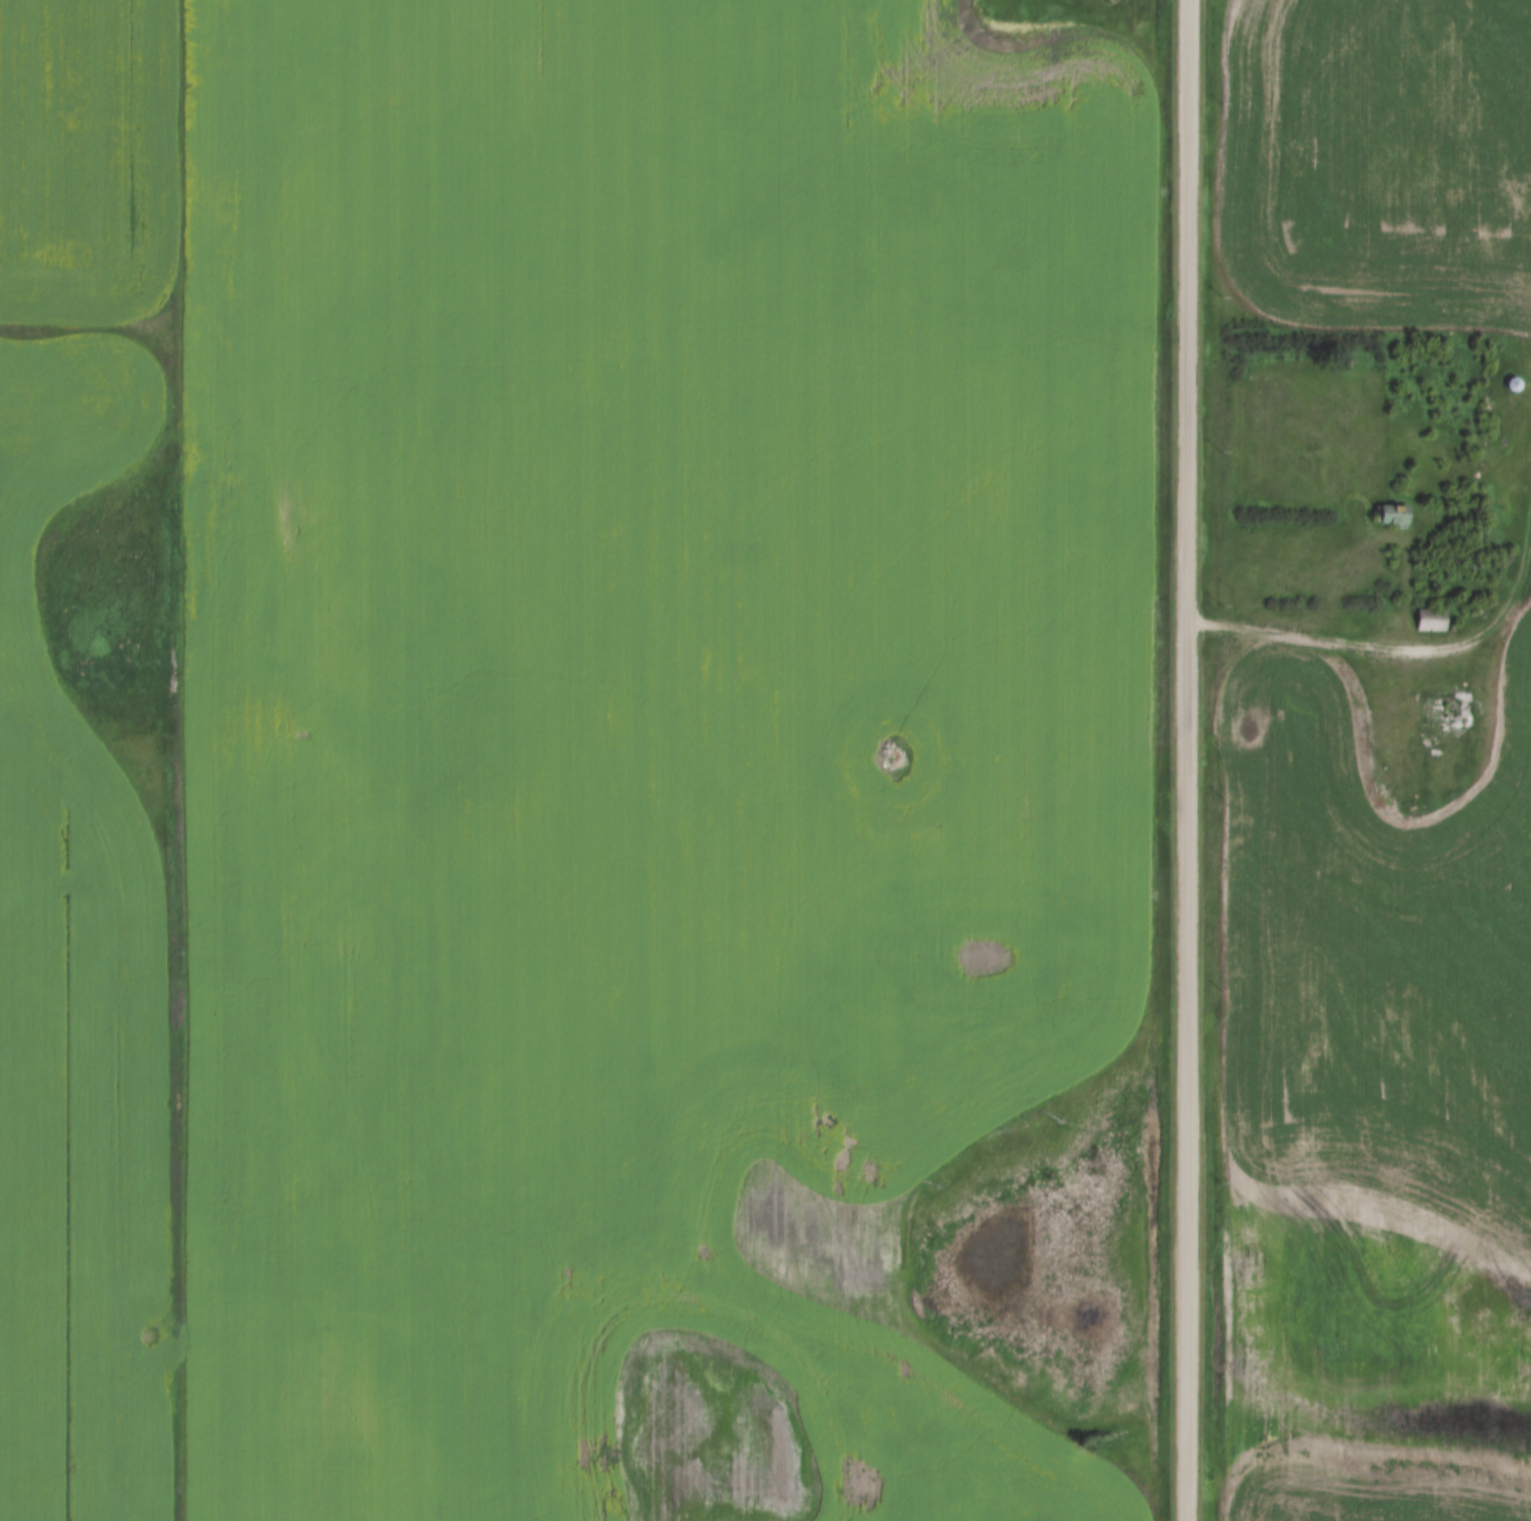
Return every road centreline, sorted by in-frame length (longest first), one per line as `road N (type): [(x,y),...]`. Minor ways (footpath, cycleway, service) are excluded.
road 1 (residential): [(1186,1520),(1187,0)]

